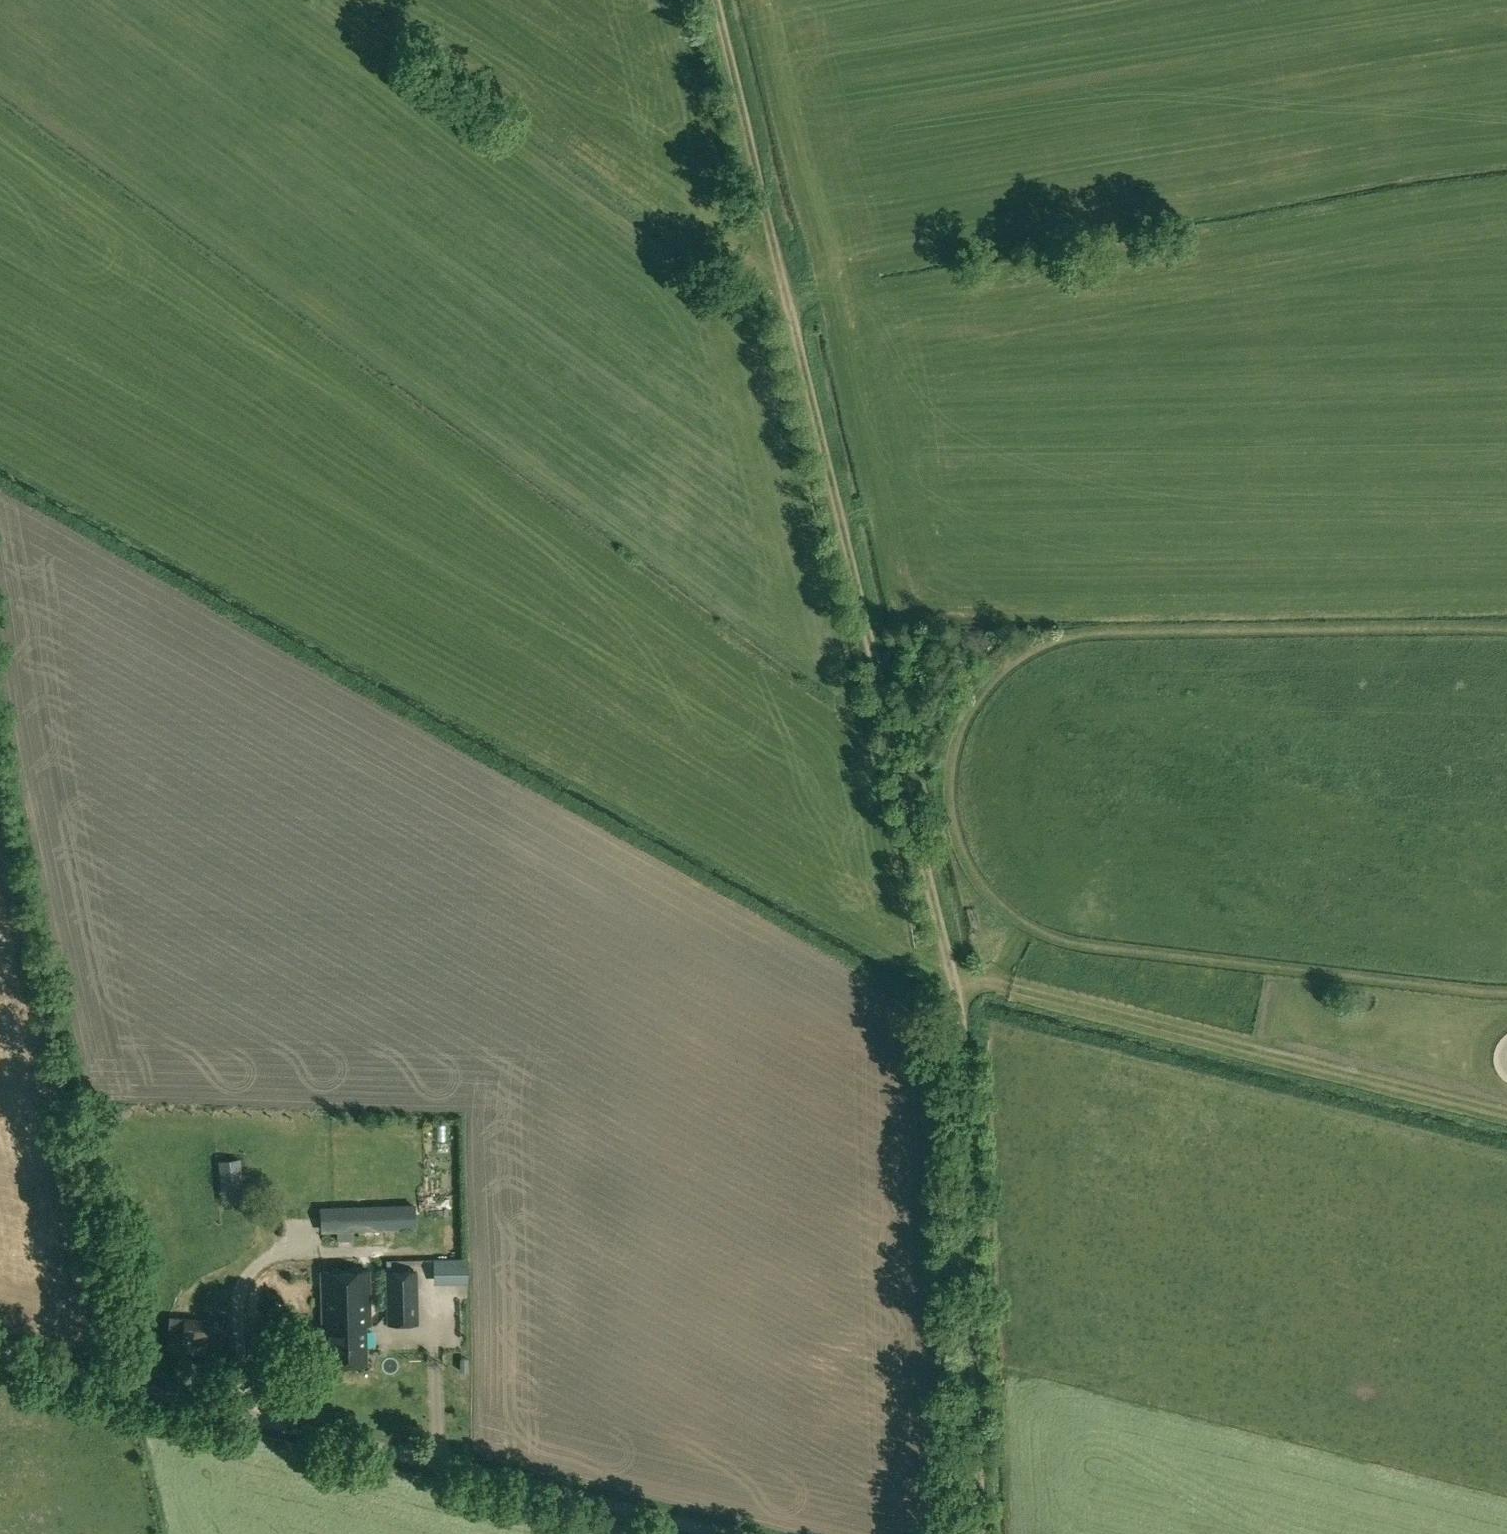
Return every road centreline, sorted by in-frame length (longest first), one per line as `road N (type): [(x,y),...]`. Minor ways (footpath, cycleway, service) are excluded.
road 1 (unclassified): [(723,1533),(0,1355)]

